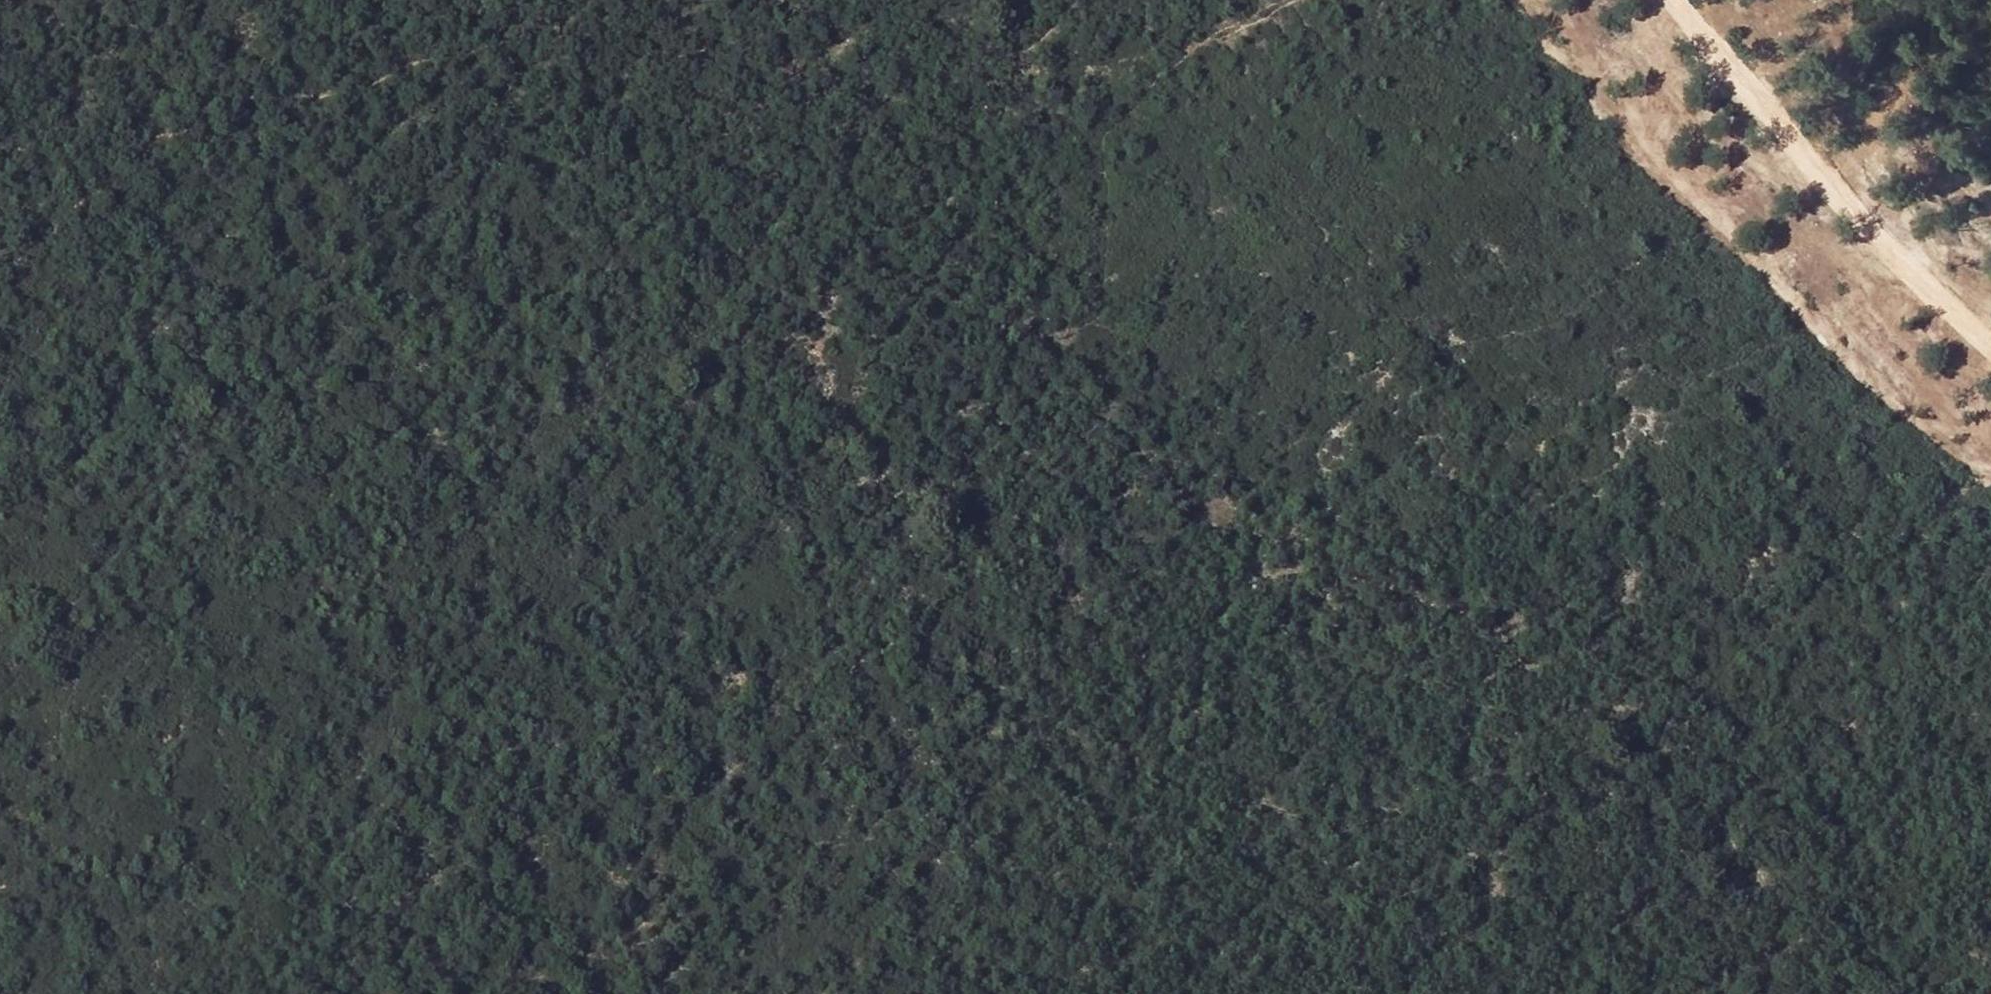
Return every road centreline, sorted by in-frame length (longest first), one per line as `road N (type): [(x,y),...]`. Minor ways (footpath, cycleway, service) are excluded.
road 1 (track): [(1665,0),(1880,258),(1990,357)]

